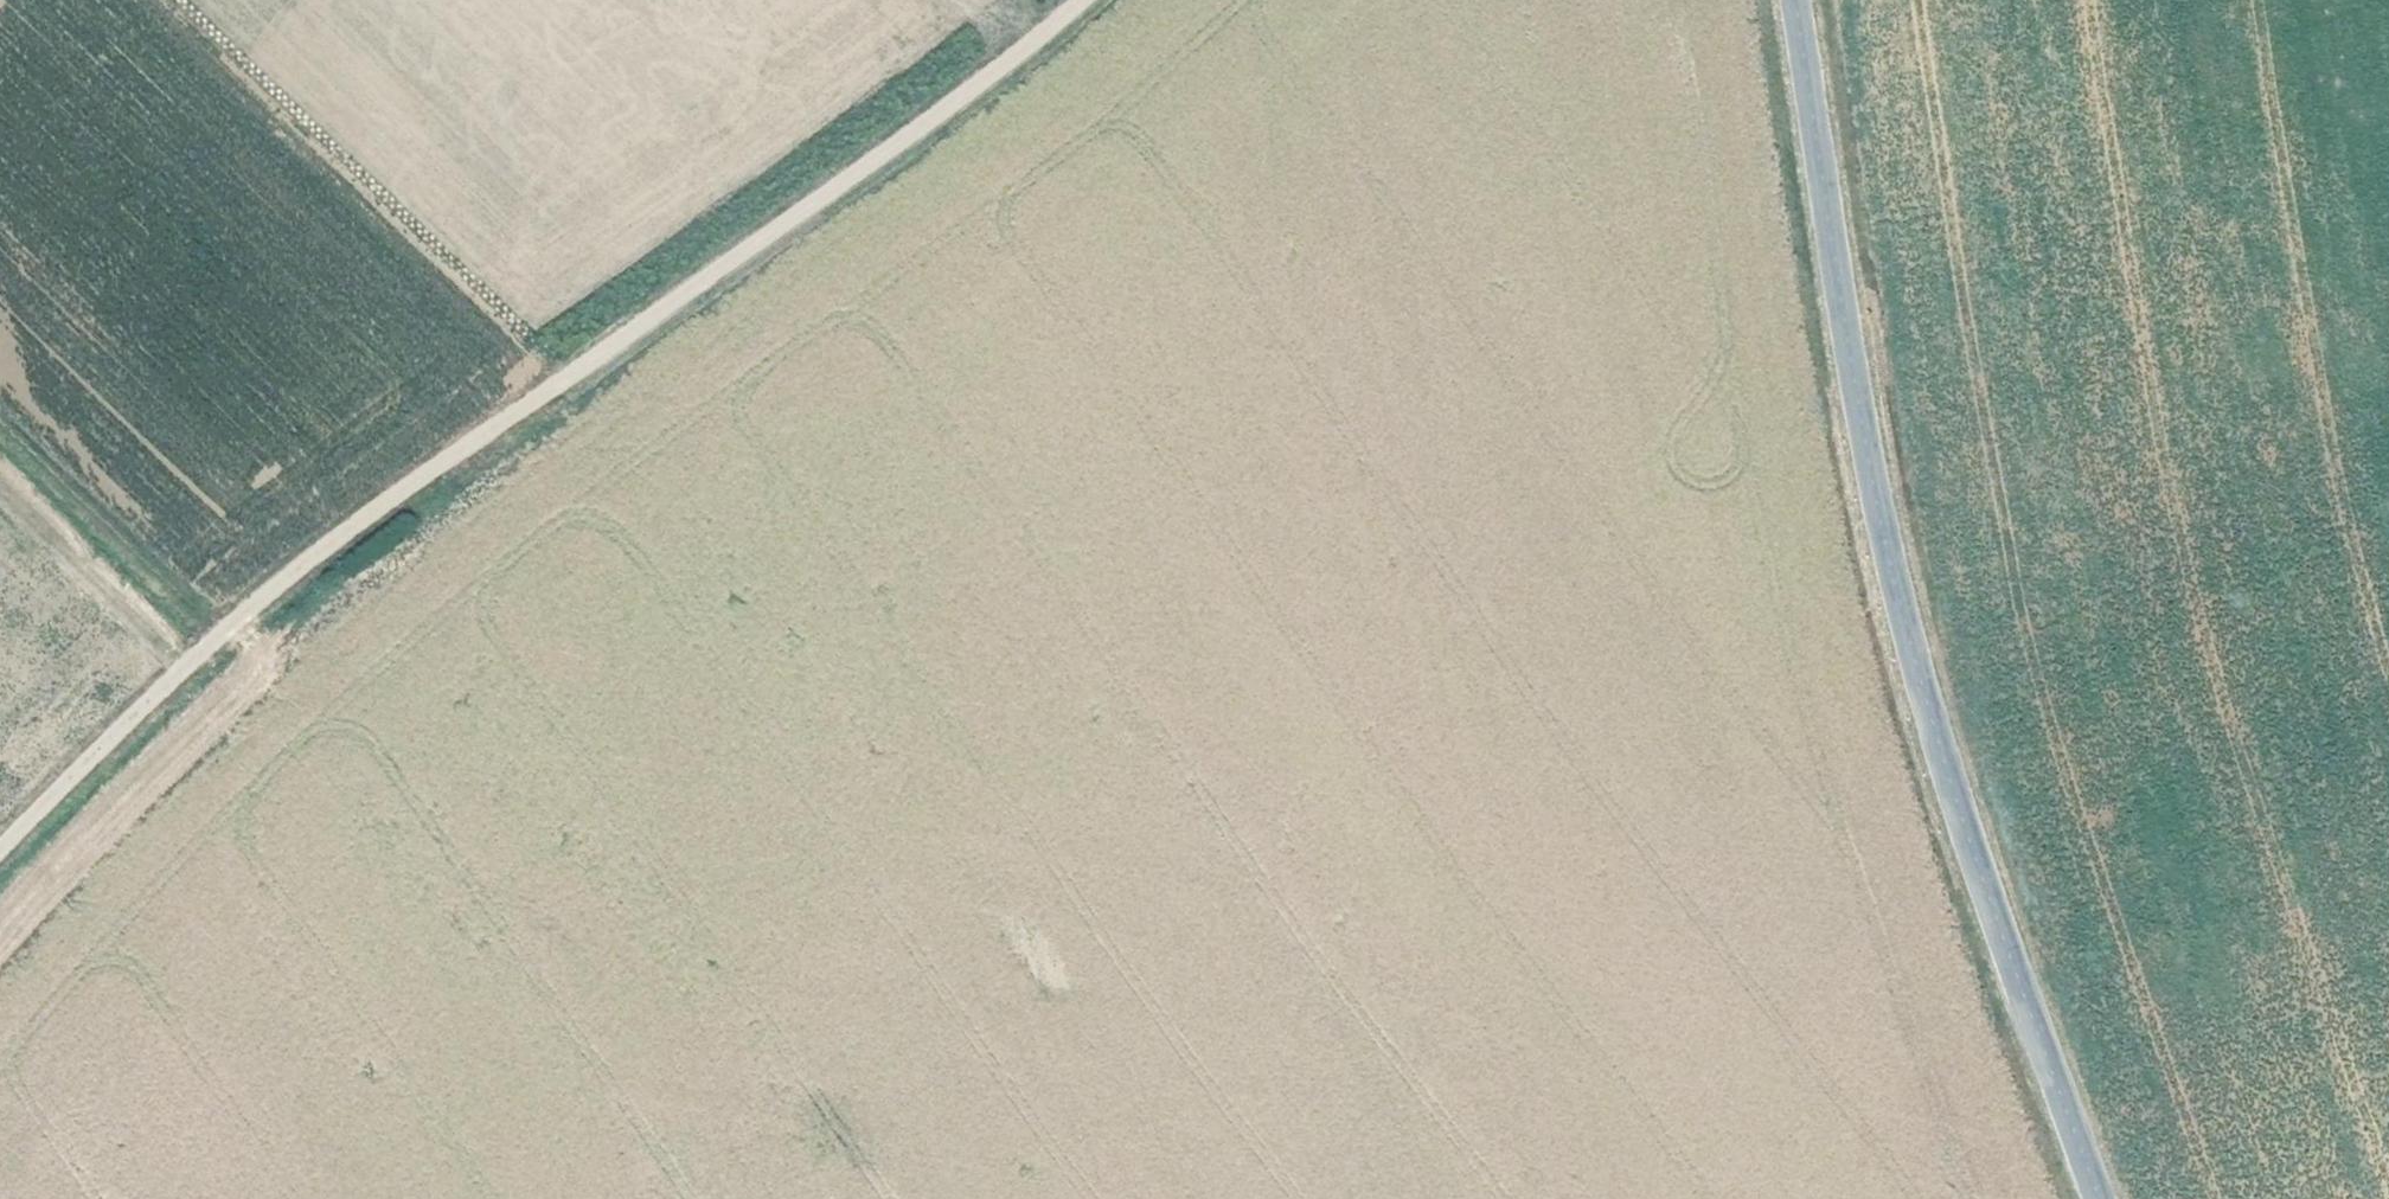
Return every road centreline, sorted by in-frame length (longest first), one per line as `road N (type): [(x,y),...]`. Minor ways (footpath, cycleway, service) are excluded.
road 1 (track): [(0,851),(245,613),(338,538),(818,203),(1085,0)]
road 2 (tertiary): [(1792,0),(1838,322),(1896,613),(1984,908),(2090,1198)]

